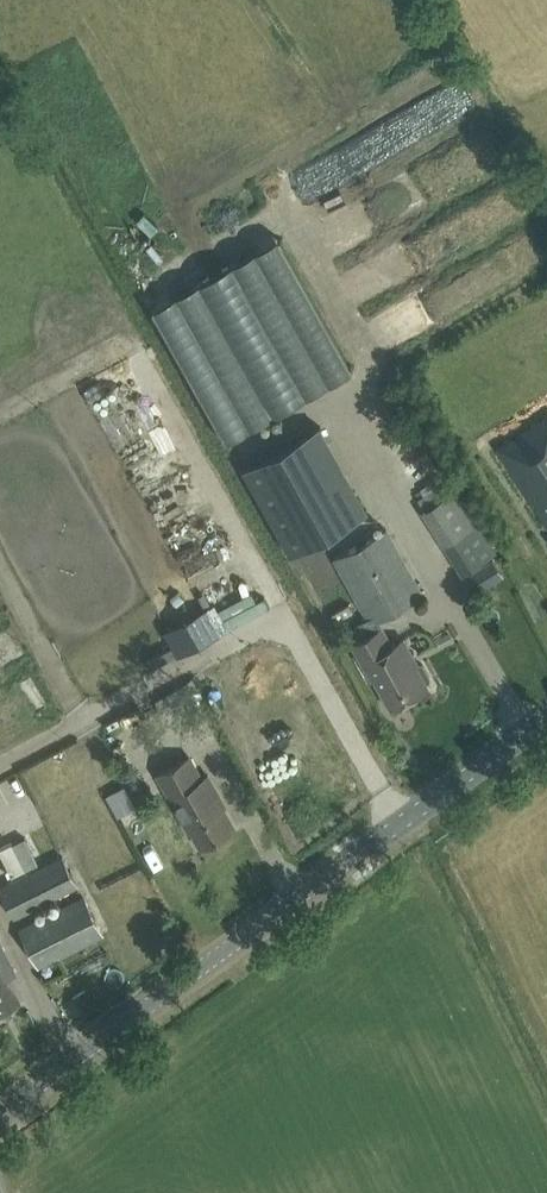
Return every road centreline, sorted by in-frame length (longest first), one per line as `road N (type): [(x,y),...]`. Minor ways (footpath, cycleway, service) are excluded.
road 1 (tertiary): [(0,1116),(546,717)]

